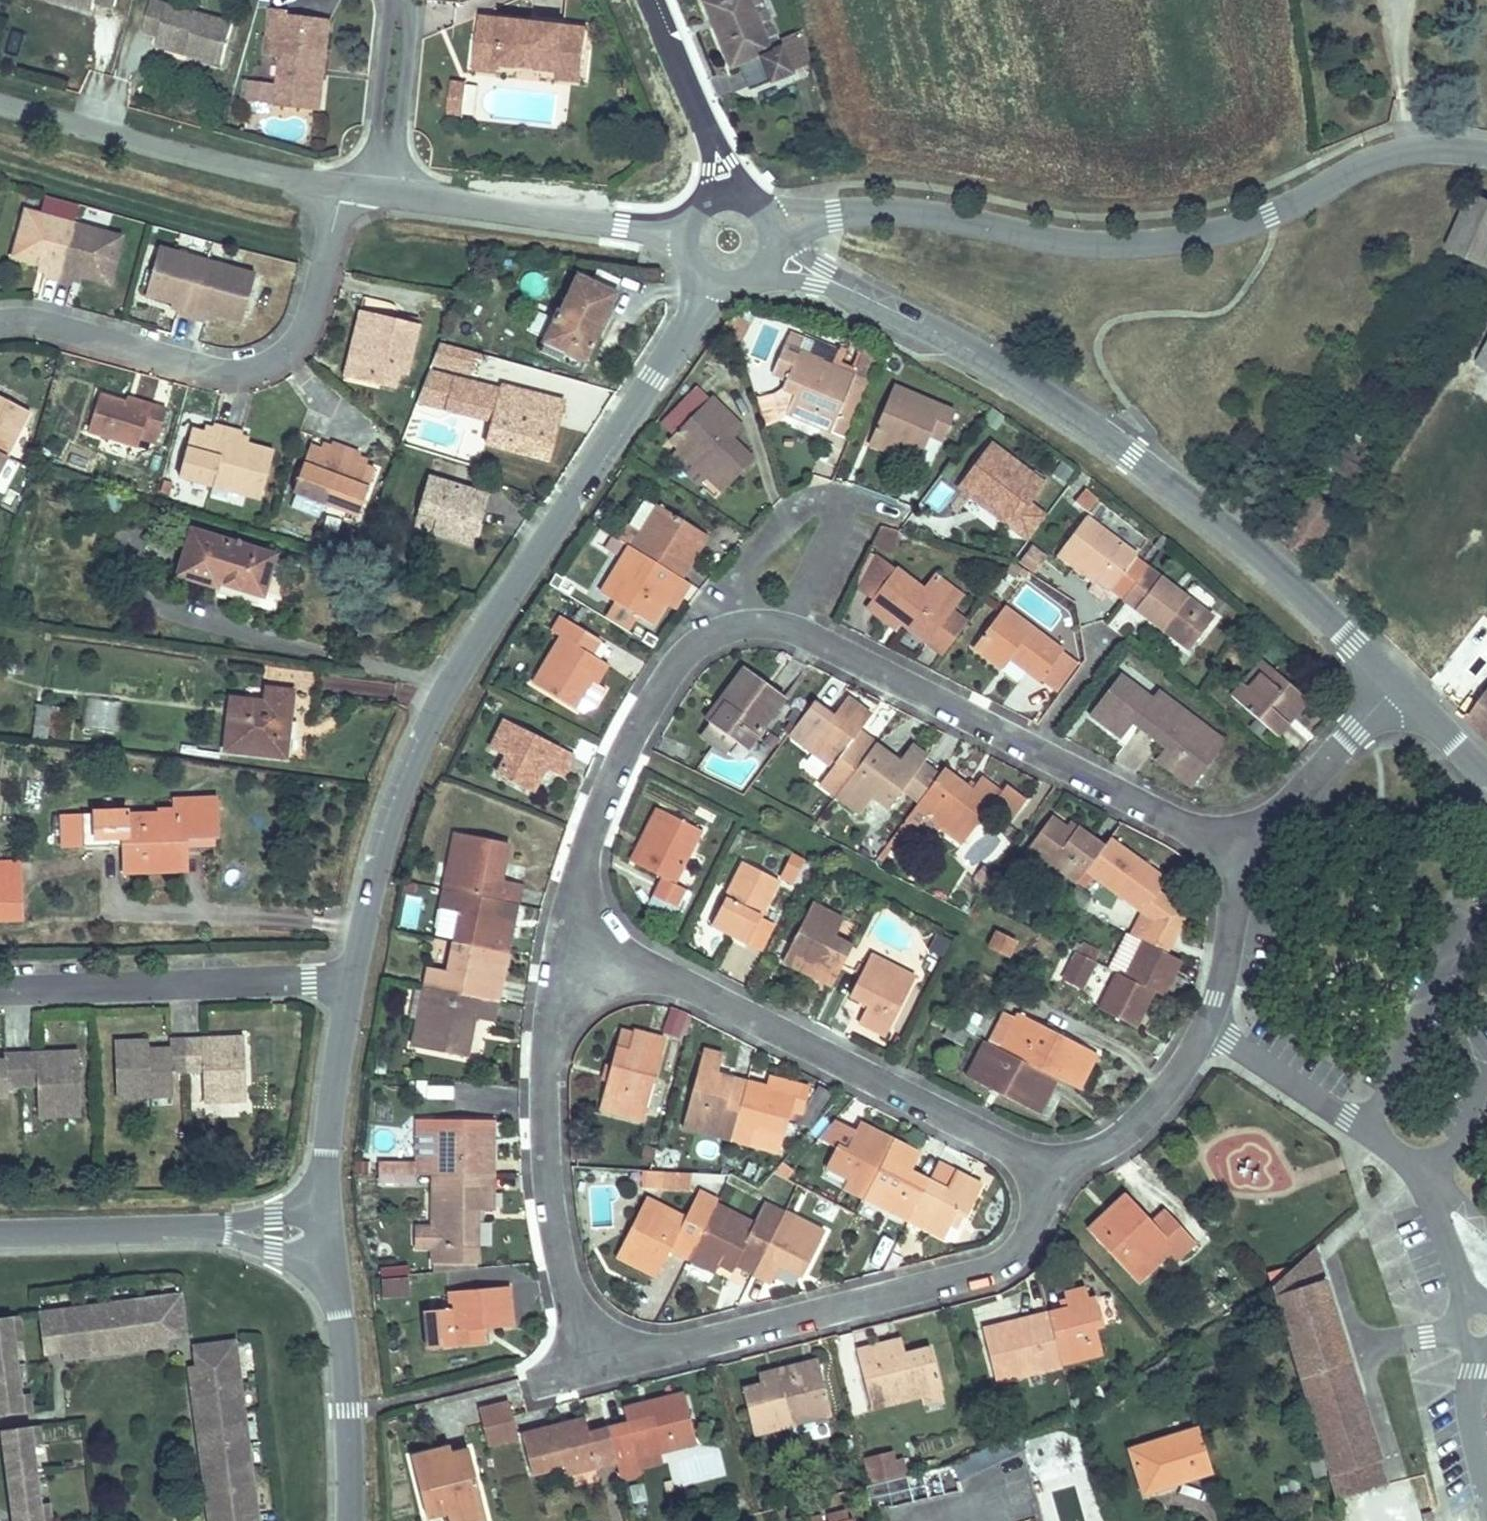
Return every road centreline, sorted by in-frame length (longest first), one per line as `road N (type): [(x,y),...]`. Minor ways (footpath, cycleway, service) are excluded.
road 1 (residential): [(1041,1178),(1022,1244),(994,1269),(659,1352),(586,1357),(557,1246),(545,1084),(554,1017),(587,956)]
road 2 (residential): [(587,956),(580,886),(592,823),(622,749),(677,658),(737,625),(782,625),(818,641),(1204,827),(1228,848)]
road 3 (unclassified): [(814,216),(891,209),(1051,242),(1122,245),(1184,239),(1269,215),(1346,173),(1406,152),(1486,155)]
road 4 (tertiary): [(375,883),(443,706),(562,506),(712,283)]
road 5 (tertiary): [(853,290),(1017,381),(1226,524),(1398,692)]
road 6 (residential): [(587,956),(660,976),(891,1089),(1041,1178)]
road 7 (residential): [(338,187),(315,304),(290,350),(267,366),(234,371),(51,319),(0,319)]
road 8 (residential): [(1206,1029),(1365,1128),(1429,1181),(1480,1323)]
road 9 (residential): [(0,988),(350,982)]
road 10 (unclassified): [(338,187),(0,103)]
road 11 (unclassified): [(684,232),(383,192)]
road 12 (tertiary): [(329,1273),(351,1412),(352,1520)]
road 13 (residential): [(1398,692),(1228,848)]
road 14 (residential): [(1206,1029),(1131,1134),(1041,1178)]
road 15 (tertiary): [(350,982),(321,1200)]
road 16 (tertiary): [(0,1235),(207,1230)]
road 17 (residential): [(383,192),(401,0)]
road 18 (residential): [(1228,848),(1236,885),(1225,966),(1206,1029)]
road 19 (residential): [(1480,1323),(1470,1411),(1486,1488)]
road 20 (unclassified): [(715,147),(654,0)]
road 21 (tertiary): [(207,1230),(329,1273)]
road 22 (tertiary): [(1398,692),(1486,773)]

